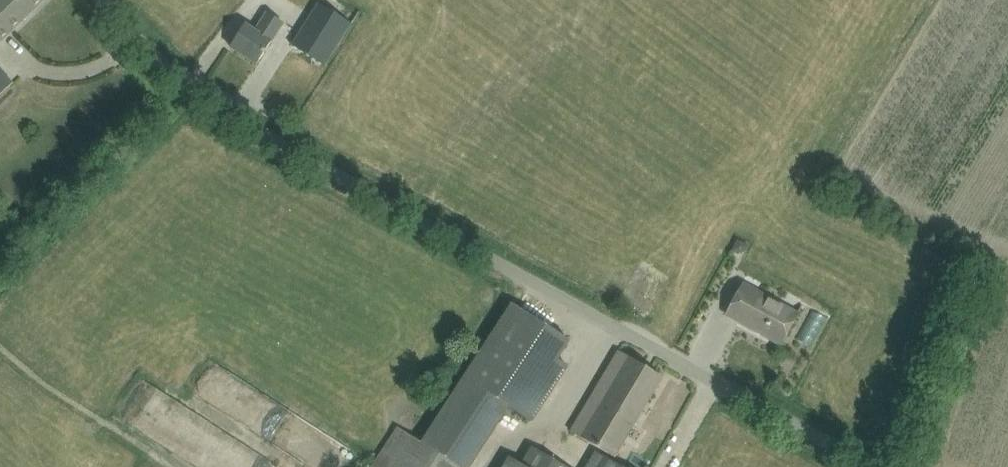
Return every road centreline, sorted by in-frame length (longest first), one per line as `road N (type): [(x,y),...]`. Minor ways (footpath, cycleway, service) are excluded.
road 1 (unclassified): [(868,466),(264,142),(179,79),(106,0)]

